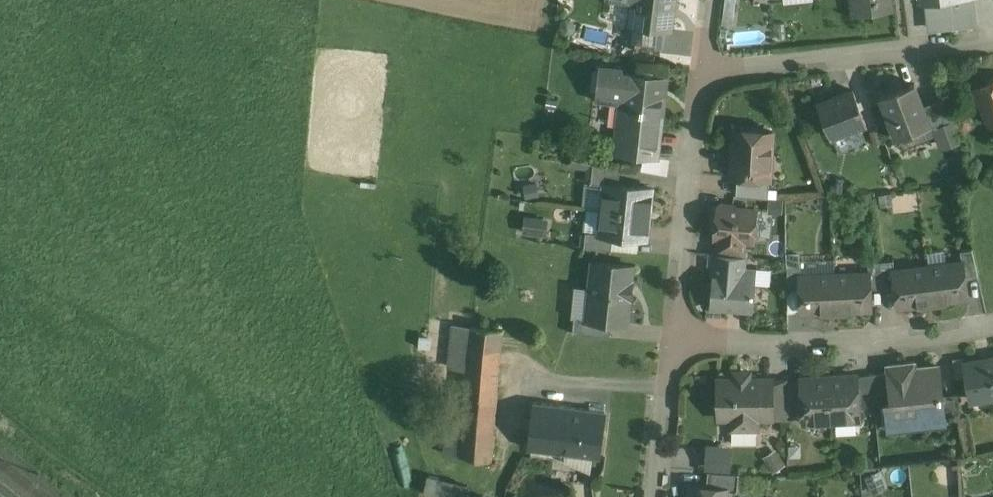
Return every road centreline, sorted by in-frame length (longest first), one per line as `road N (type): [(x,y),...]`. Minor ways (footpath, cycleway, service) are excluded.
road 1 (residential): [(676,339),(848,343),(992,325)]
road 2 (residential): [(703,74),(992,39)]
road 3 (residential): [(676,339),(703,74)]
road 4 (residential): [(657,496),(676,339)]

